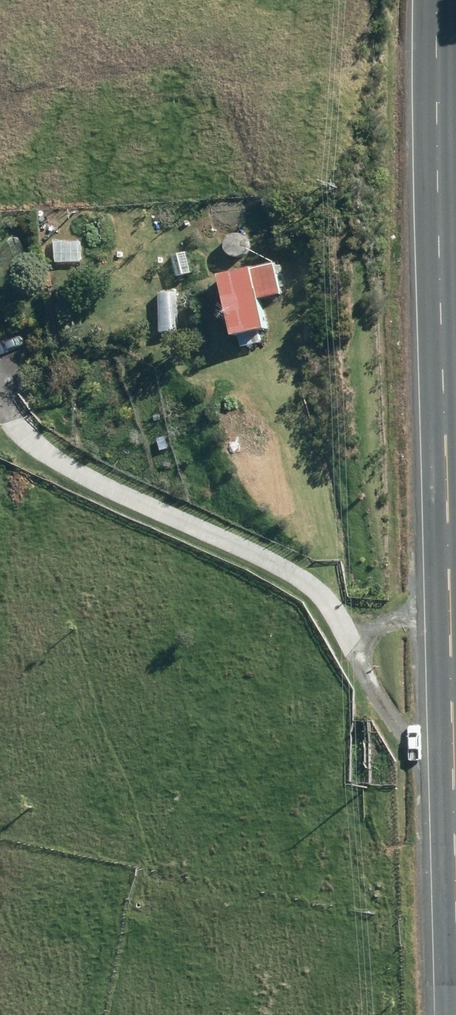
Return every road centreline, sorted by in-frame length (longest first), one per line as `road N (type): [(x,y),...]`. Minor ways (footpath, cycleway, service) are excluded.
road 1 (track): [(455,767),(312,584),(14,437),(0,416)]
road 2 (secondary): [(455,515),(445,0)]

